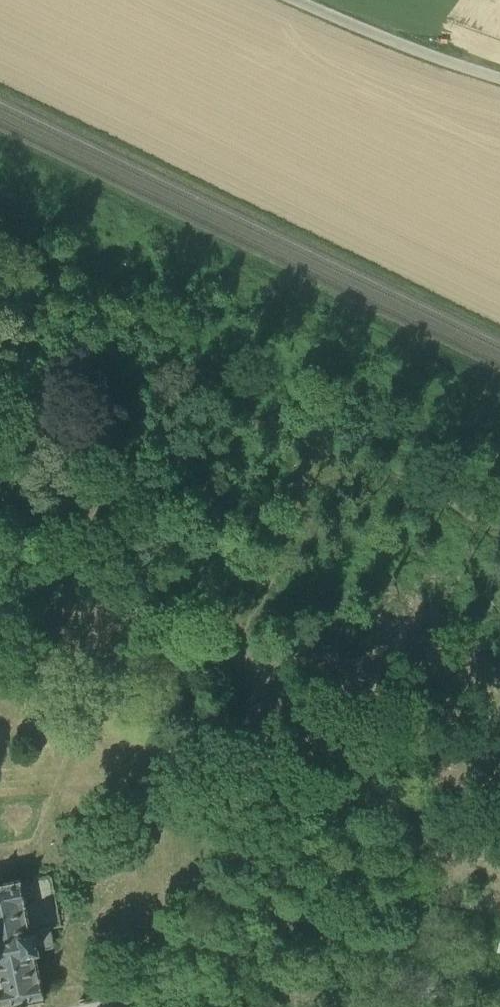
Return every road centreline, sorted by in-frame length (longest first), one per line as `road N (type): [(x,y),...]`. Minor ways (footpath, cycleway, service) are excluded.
road 1 (track): [(113,1006),(318,964),(478,1006)]
road 2 (unclassified): [(499,76),(304,0)]

